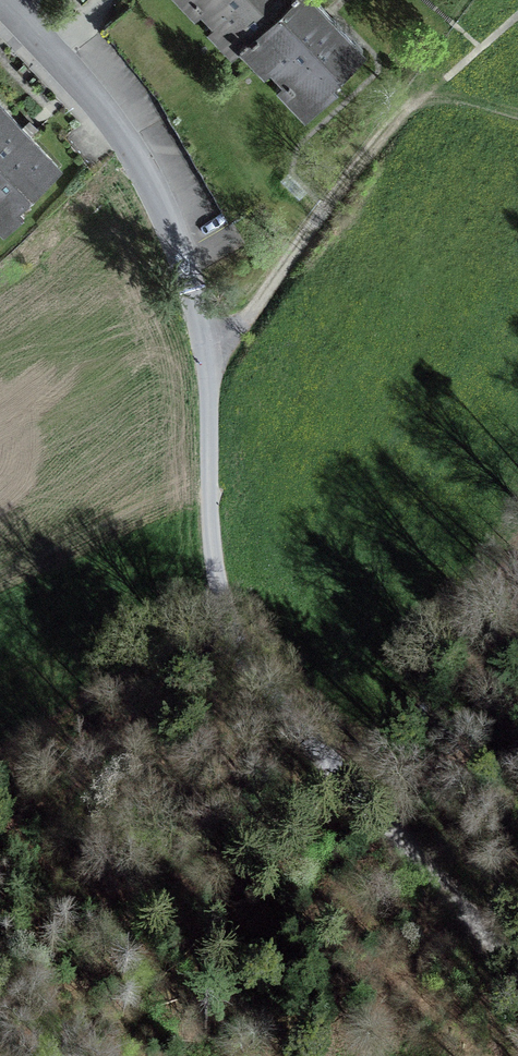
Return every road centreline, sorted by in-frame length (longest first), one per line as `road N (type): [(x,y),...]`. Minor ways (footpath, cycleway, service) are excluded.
road 1 (residential): [(6,0),(93,95),(134,155),(186,268),(207,351),(214,569),(234,640),(253,670)]
road 2 (track): [(207,351),(397,118),(425,96),(517,113)]
road 3 (track): [(517,970),(253,670)]

